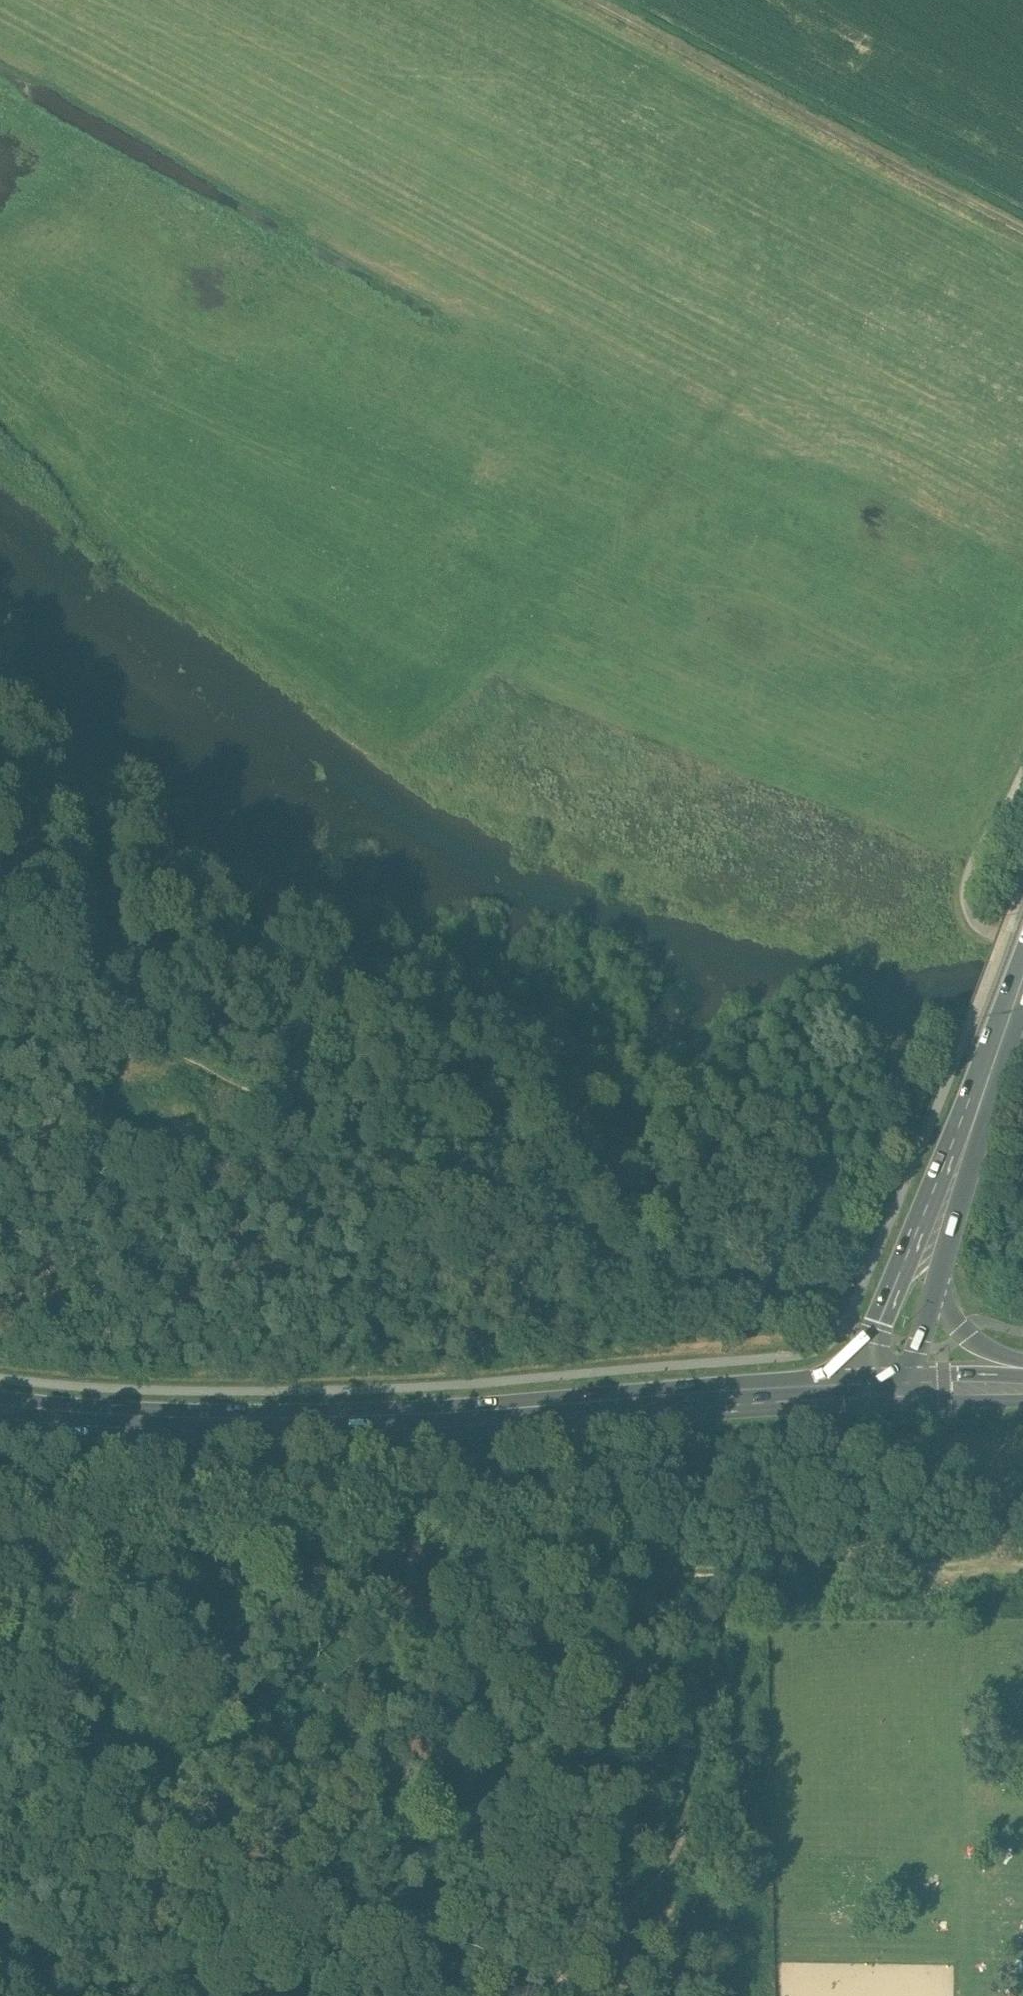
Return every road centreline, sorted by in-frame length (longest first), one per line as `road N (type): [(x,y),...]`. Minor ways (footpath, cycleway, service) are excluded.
road 1 (track): [(1022,1567),(460,1569),(0,1558)]
road 2 (track): [(0,935),(138,1033),(541,1237),(689,1281),(849,1310)]
road 3 (primary): [(869,1383),(257,1419),(0,1403)]
road 4 (track): [(1022,229),(594,0)]
road 5 (track): [(569,1995),(459,1747),(424,1628),(433,1592),(460,1569)]
road 6 (track): [(1022,755),(968,889),(989,925),(1022,923)]
road 7 (primary): [(948,1194),(912,1246),(875,1333),(869,1383)]
road 8 (primary): [(1022,1358),(965,1329),(937,1274)]
road 9 (secondary): [(1022,1378),(902,1381)]

